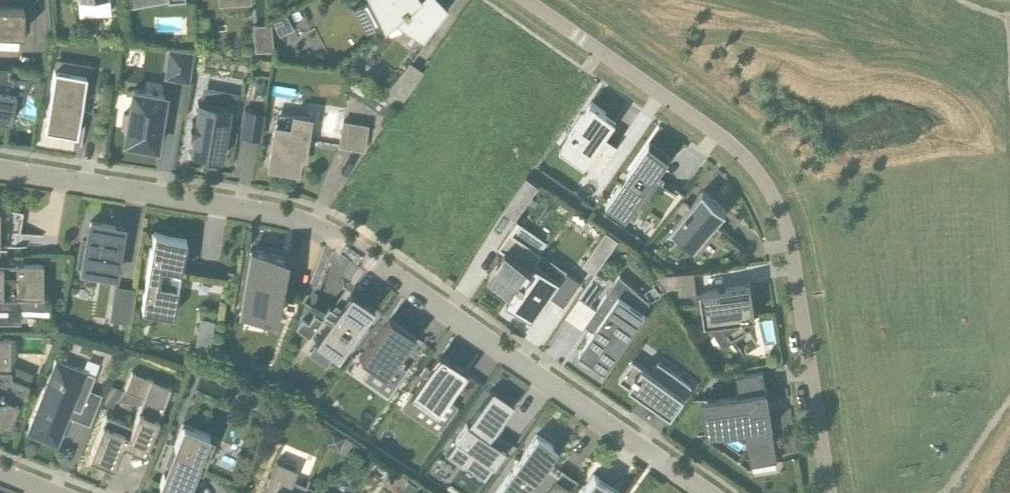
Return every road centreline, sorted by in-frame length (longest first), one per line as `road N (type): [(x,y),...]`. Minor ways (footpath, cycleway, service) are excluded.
road 1 (residential): [(704,492),(349,244),(229,205),(0,171)]
road 2 (residential): [(829,492),(788,245),(768,194),(732,148),(523,0)]

